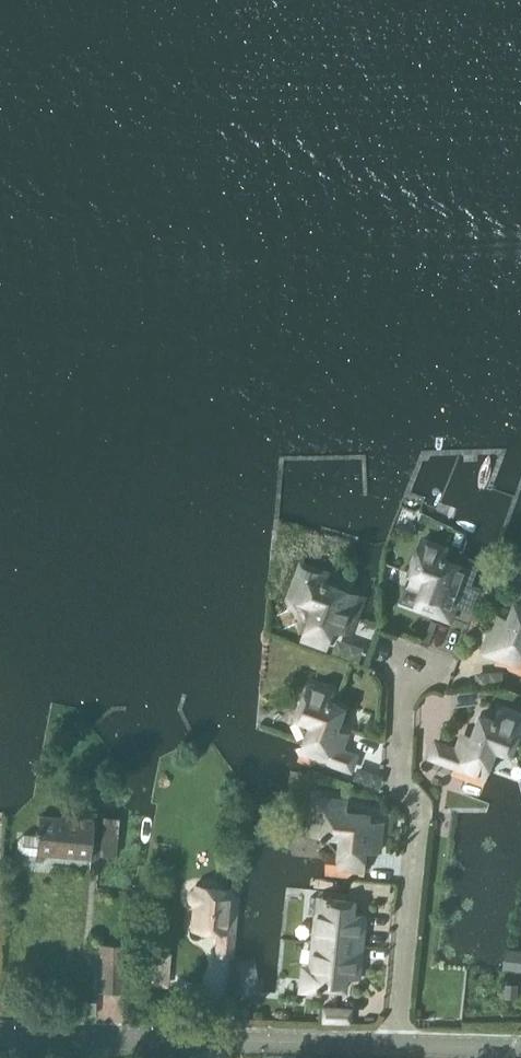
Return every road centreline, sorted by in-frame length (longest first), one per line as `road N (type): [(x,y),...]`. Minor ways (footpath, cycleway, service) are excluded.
road 1 (tertiary): [(0,1033),(402,1047)]
road 2 (residential): [(402,1047),(412,819),(400,731),(410,659)]

